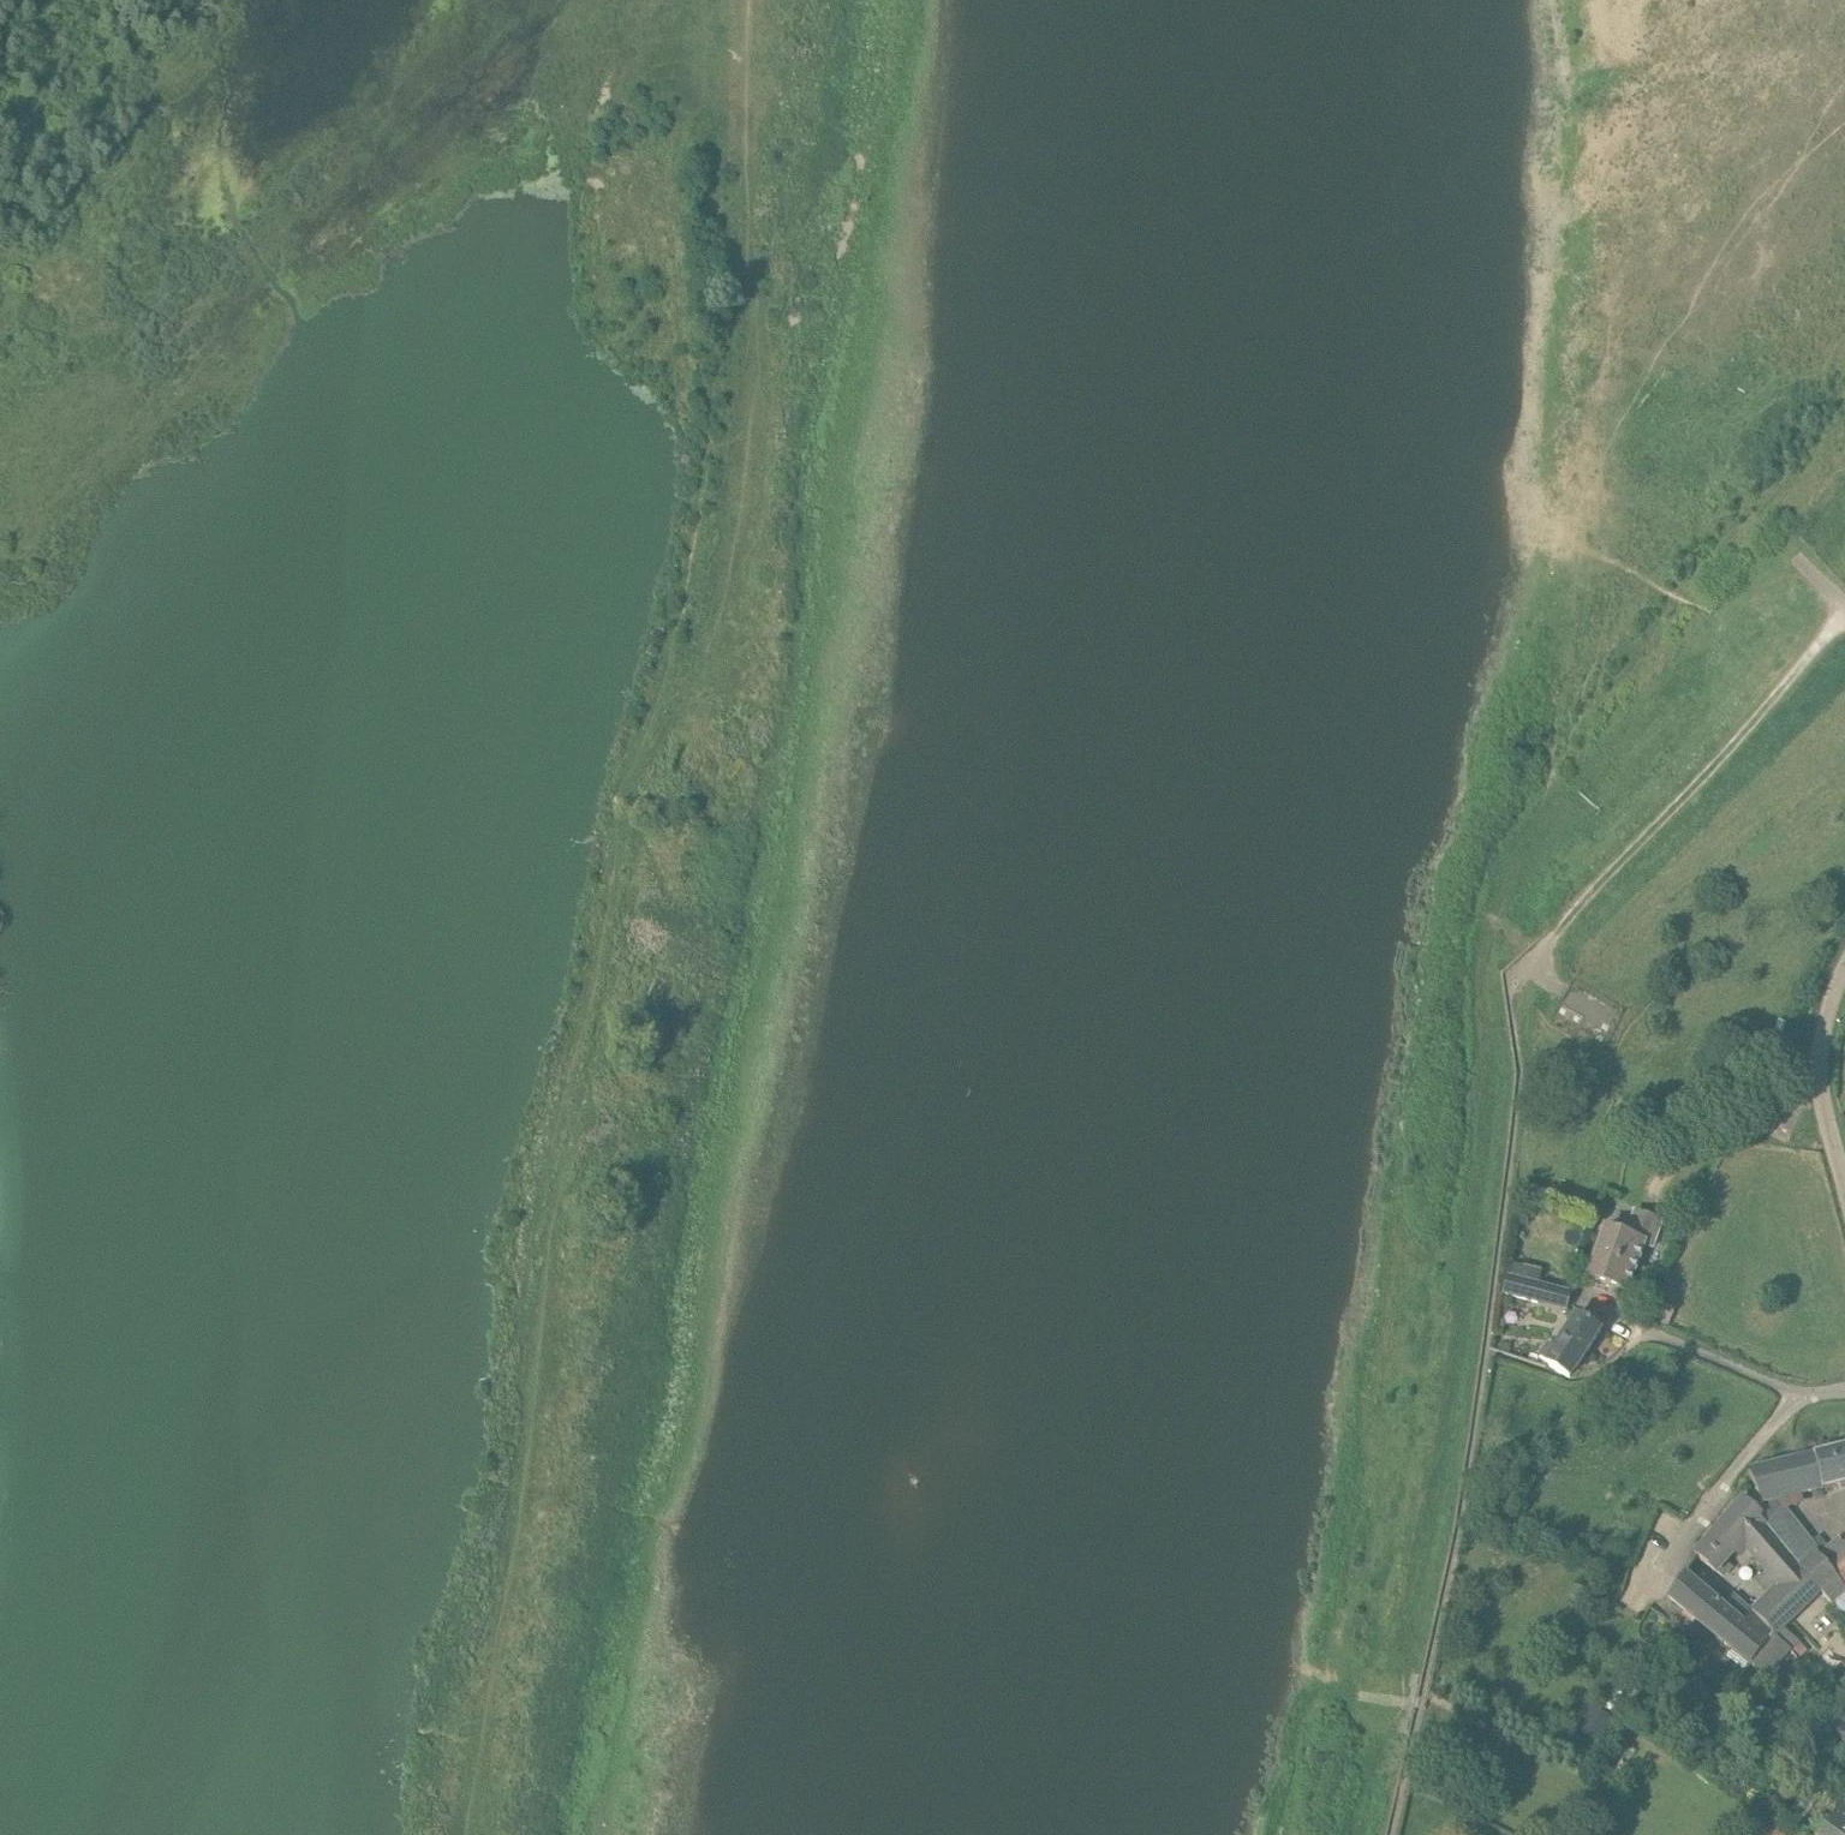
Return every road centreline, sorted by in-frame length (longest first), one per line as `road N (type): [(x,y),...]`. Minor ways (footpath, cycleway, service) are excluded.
road 1 (track): [(1512,972),(1844,604)]
road 2 (residential): [(1798,1394),(1650,1591)]
road 3 (residential): [(1844,1190),(1821,1094),(1820,1056),(1823,1021),(1844,964)]
road 4 (residential): [(1592,1299),(1798,1394)]

